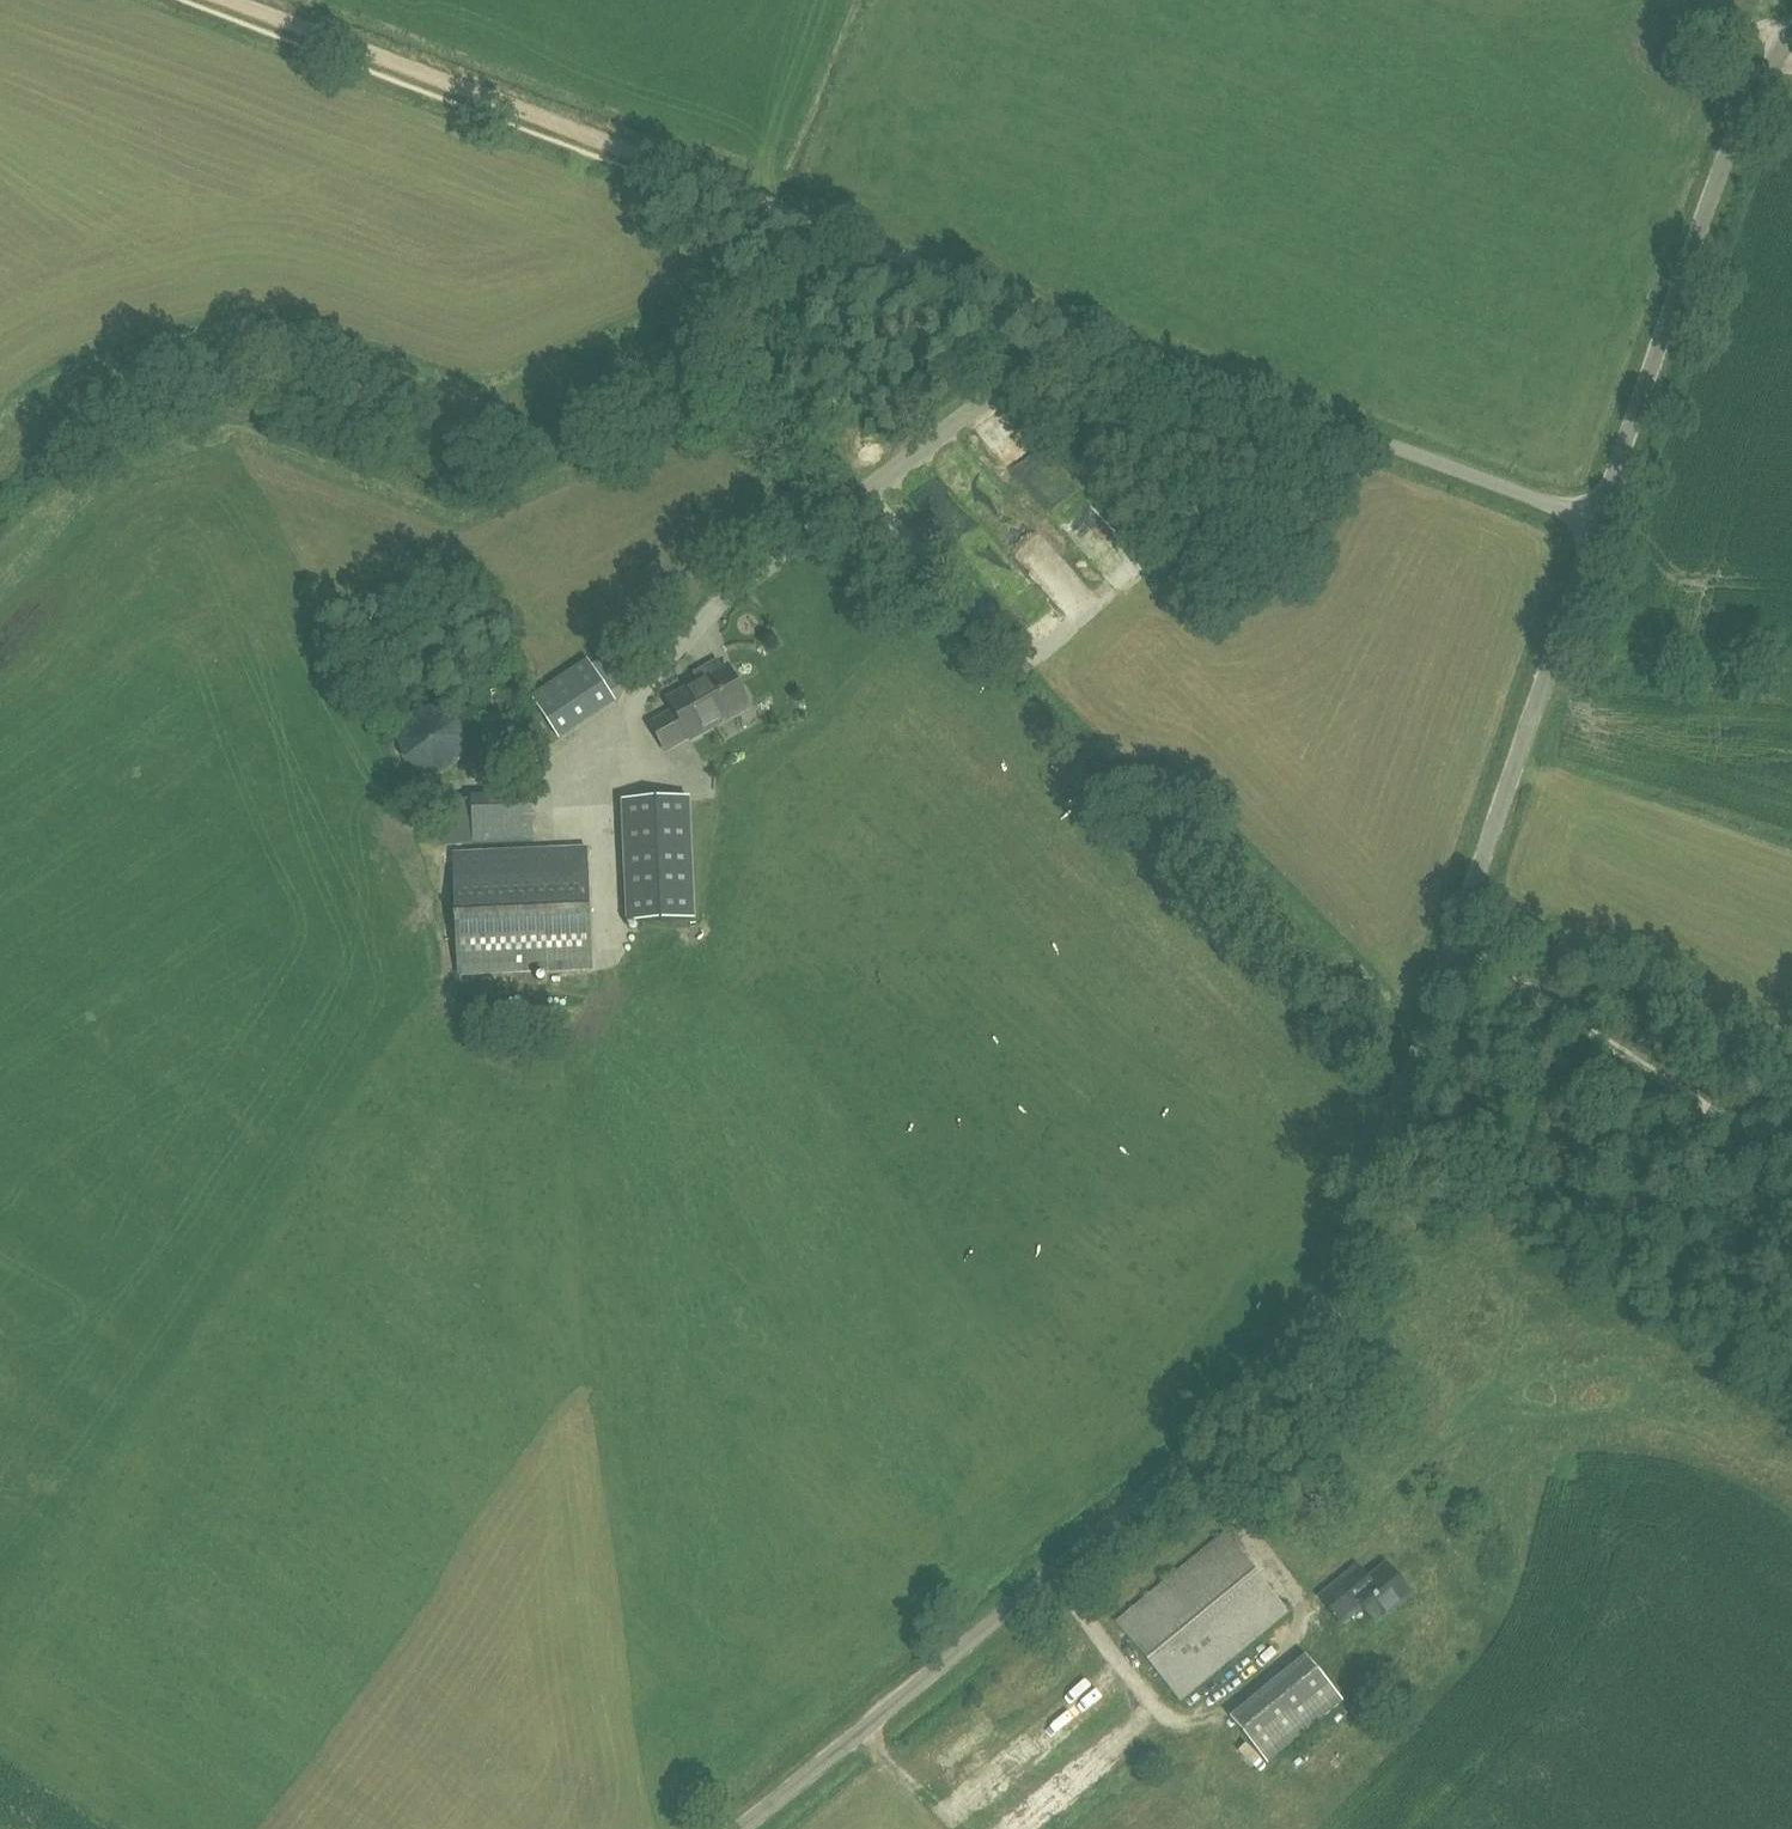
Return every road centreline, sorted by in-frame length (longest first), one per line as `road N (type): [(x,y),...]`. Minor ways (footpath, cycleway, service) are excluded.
road 1 (unclassified): [(739,1828),(1176,1473),(1277,1371),(1313,1318),(1407,1085),(1597,524)]
road 2 (track): [(1067,331),(202,0)]
road 3 (unclassified): [(1597,524),(1067,331)]
road 4 (unclassified): [(1597,524),(1731,143),(1791,30)]
road 5 (track): [(1452,954),(1791,1180)]

